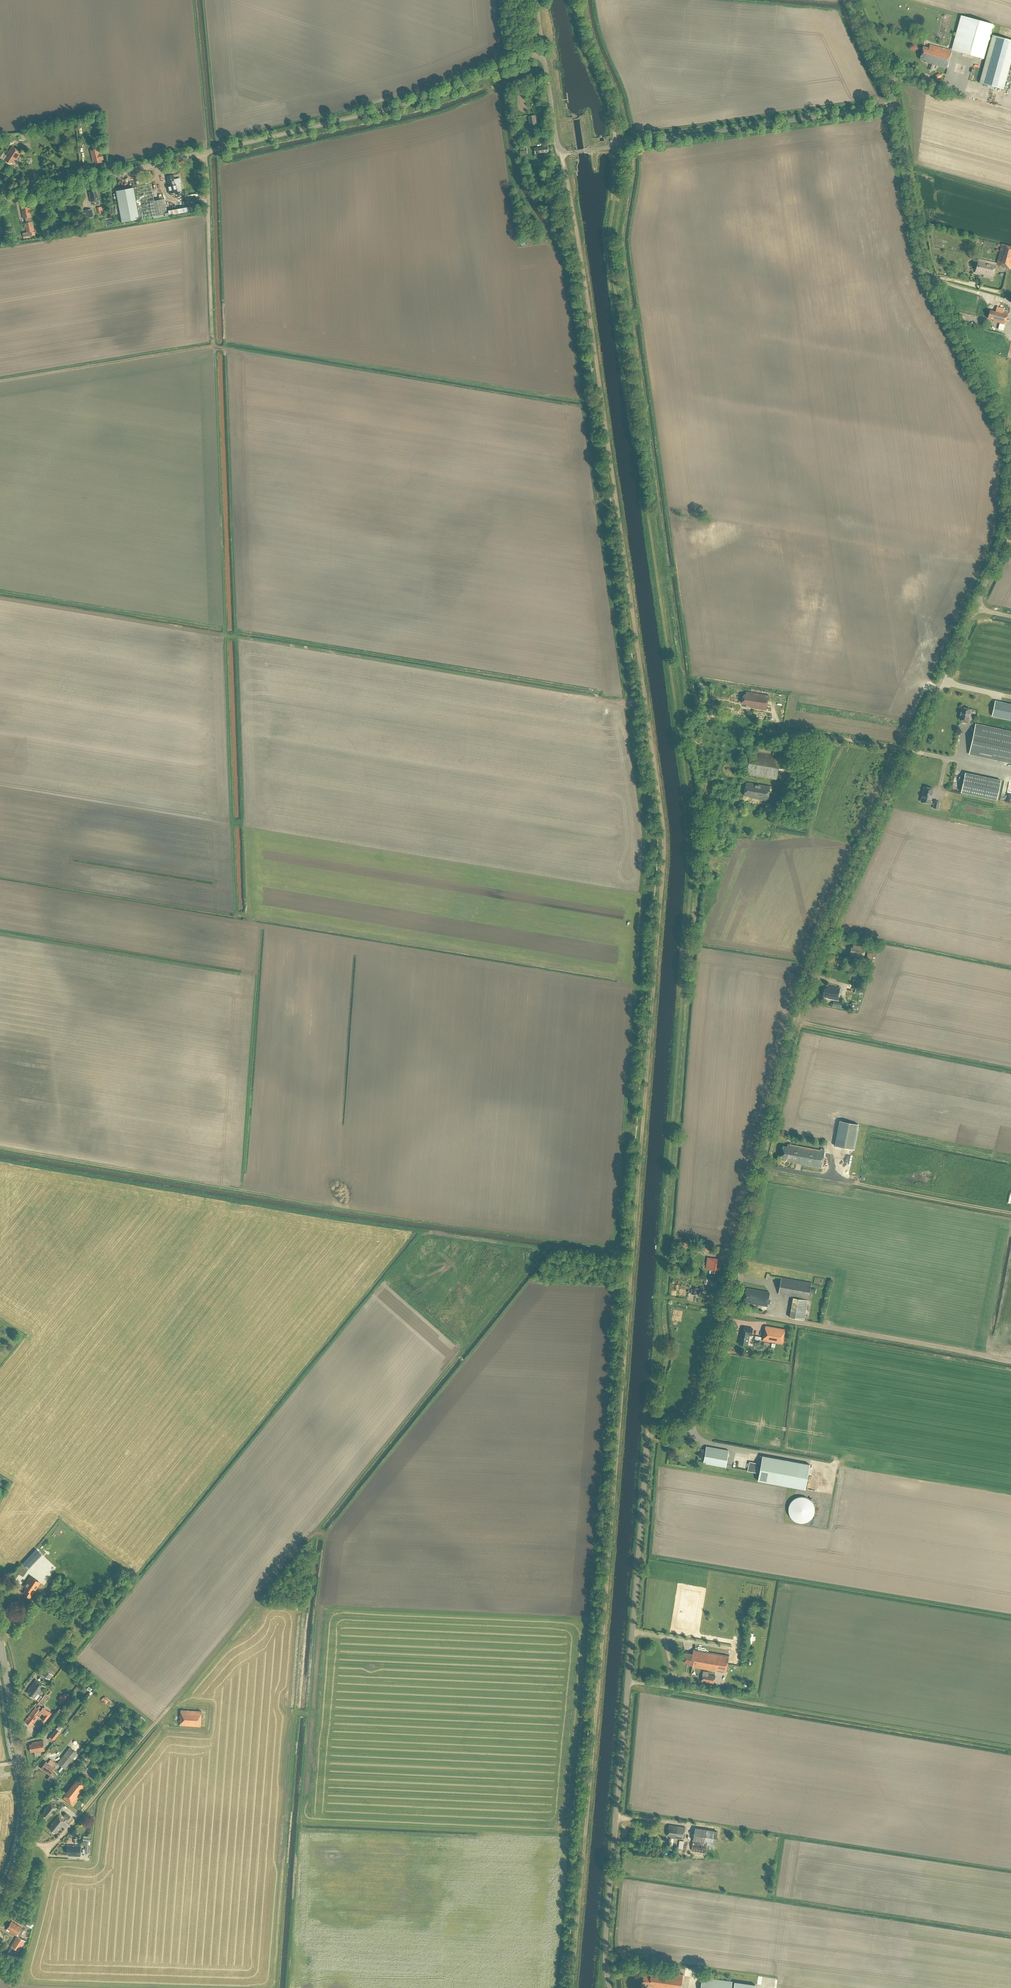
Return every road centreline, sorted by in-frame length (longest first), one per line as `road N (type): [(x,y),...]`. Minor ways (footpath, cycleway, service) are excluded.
road 1 (unclassified): [(609,1987),(609,1889),(648,1441),(652,1432),(690,1425),(704,1403),(809,971),(976,605)]
road 2 (track): [(650,1436),(692,819),(612,266),(618,148),(574,0)]
road 3 (track): [(561,154),(665,808),(668,869),(638,1185)]
road 4 (unclassified): [(0,202),(439,95),(543,52),(561,154),(894,106)]
road 5 (track): [(638,1185),(572,1987)]
road 6 (unclassified): [(1010,448),(924,265),(894,106)]
road 7 (secondary): [(0,1899),(25,1809),(0,1638)]
road 8 (track): [(166,1711),(59,1839),(21,1841)]
road 9 (unclassified): [(976,605),(1005,539),(1010,472)]

